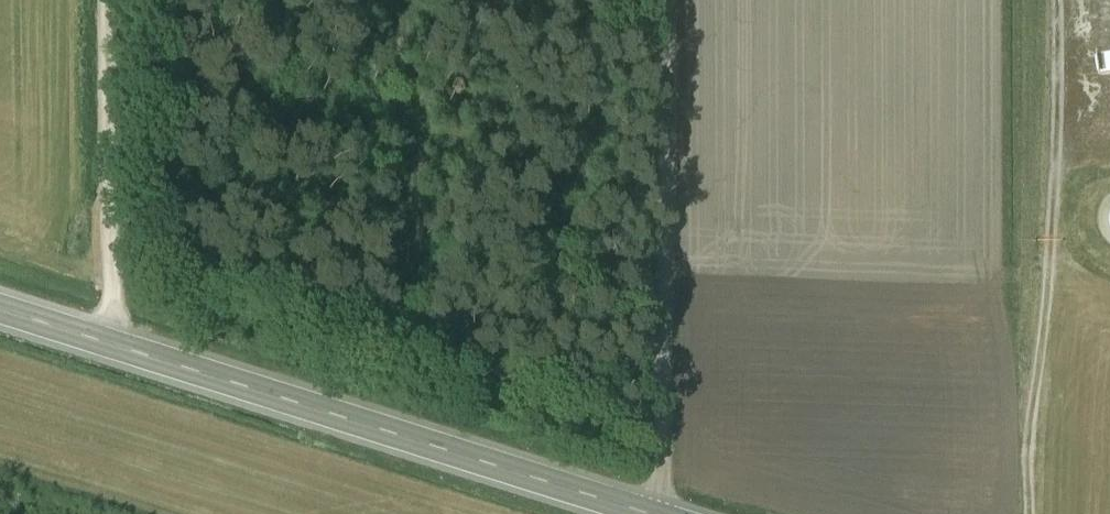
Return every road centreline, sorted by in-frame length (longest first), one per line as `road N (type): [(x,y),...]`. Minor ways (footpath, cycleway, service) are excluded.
road 1 (secondary): [(0,310),(643,513)]
road 2 (track): [(1027,513),(1053,163),(1054,0)]
road 3 (track): [(660,513),(661,0)]
road 4 (track): [(104,343),(104,0)]

